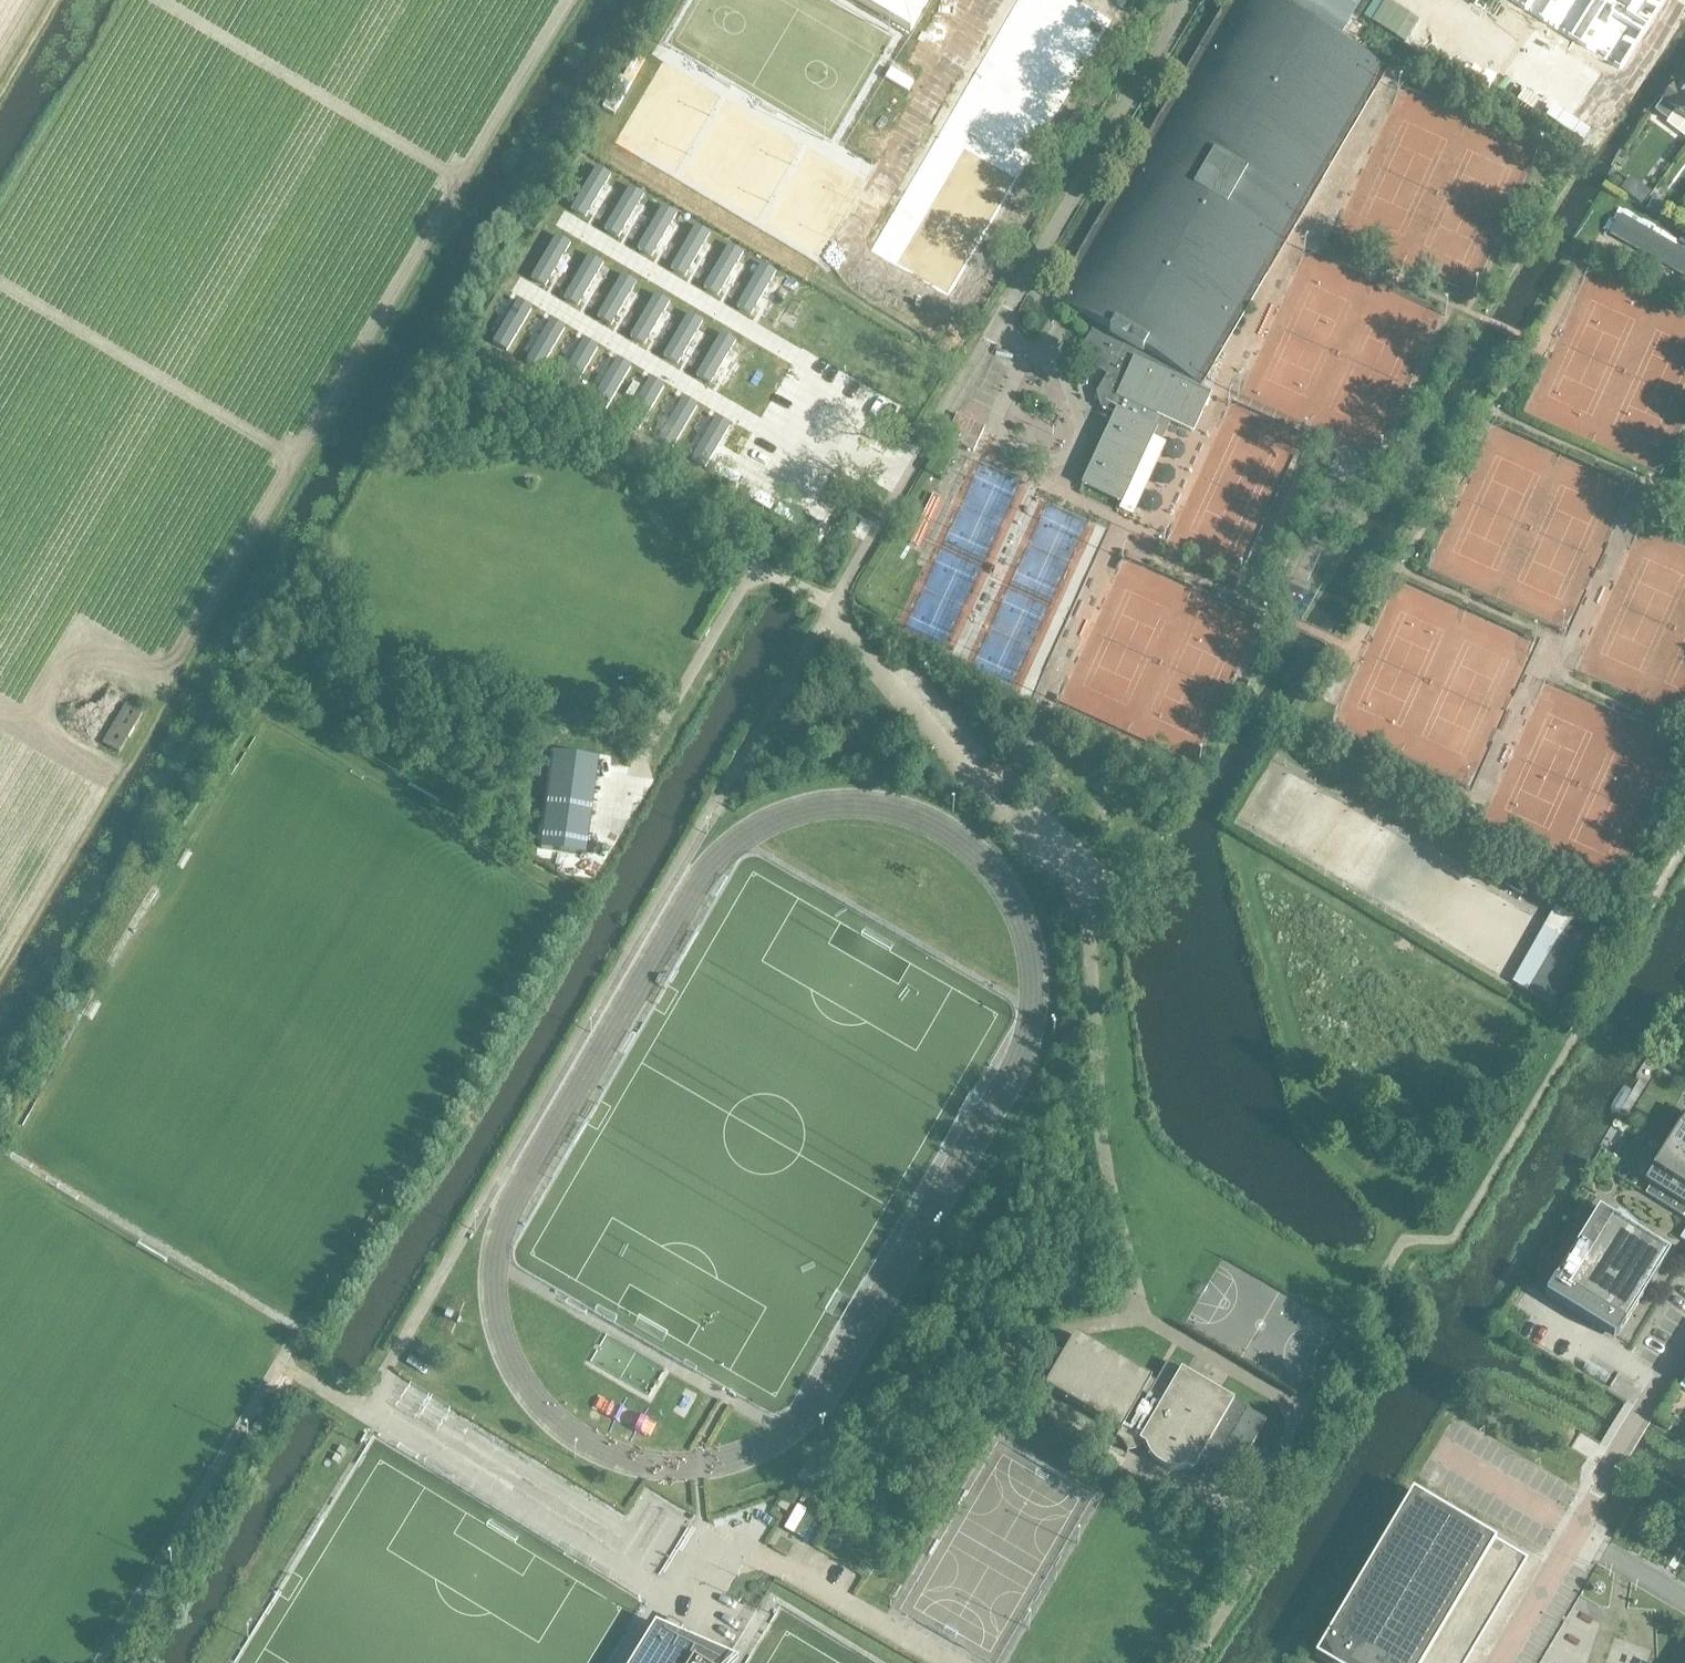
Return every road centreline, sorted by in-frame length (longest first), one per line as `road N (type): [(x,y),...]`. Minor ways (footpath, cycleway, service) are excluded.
road 1 (unclassified): [(827,611),(1172,30),(1180,0)]
road 2 (unclassified): [(1614,1452),(1500,1662)]
road 3 (residential): [(1614,1452),(1684,1341)]

